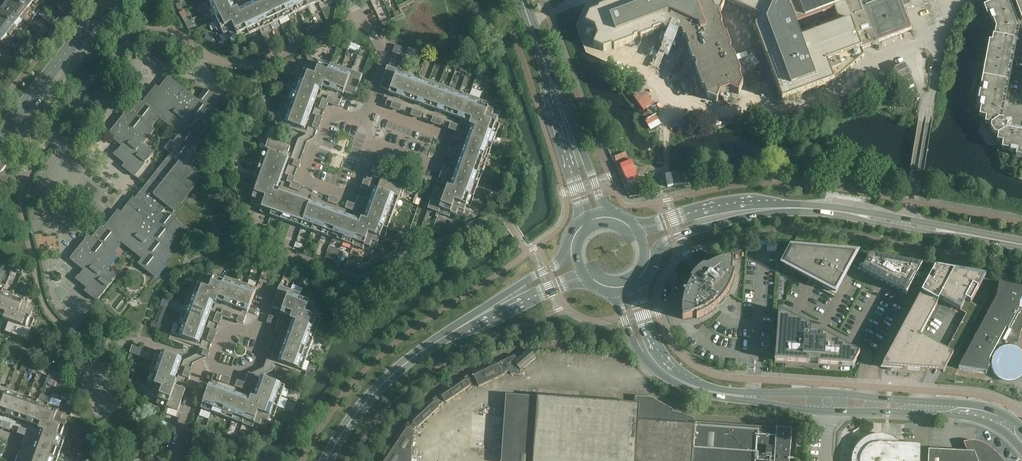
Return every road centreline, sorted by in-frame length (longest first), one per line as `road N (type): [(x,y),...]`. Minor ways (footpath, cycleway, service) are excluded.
road 1 (tertiary): [(326,460),(387,379),(509,298)]
road 2 (residential): [(370,141),(436,164),(447,136),(368,107)]
road 3 (tertiary): [(0,135),(109,0)]
road 4 (residential): [(256,334),(271,290),(261,287),(306,202)]
road 5 (secondary): [(860,215),(783,208),(721,216)]

